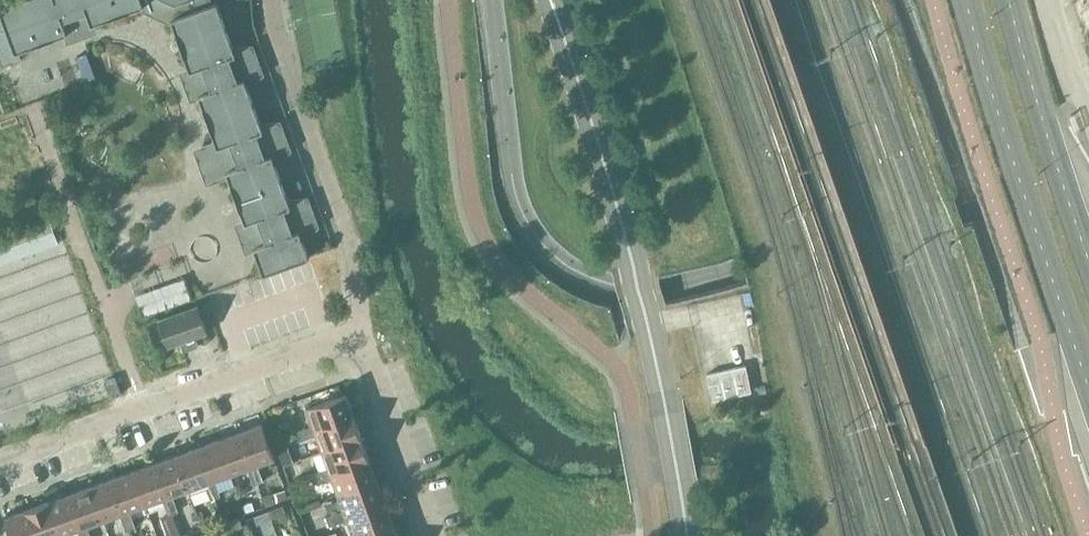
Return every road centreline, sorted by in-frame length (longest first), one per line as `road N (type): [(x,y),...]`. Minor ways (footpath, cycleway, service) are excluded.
road 1 (tertiary): [(687,535),(670,405),(633,253),(554,0)]
road 2 (primary): [(972,0),(1088,379)]
road 3 (residential): [(0,466),(356,336)]
road 4 (primary): [(1088,244),(1016,0)]
road 5 (residential): [(440,535),(372,339),(356,336)]

